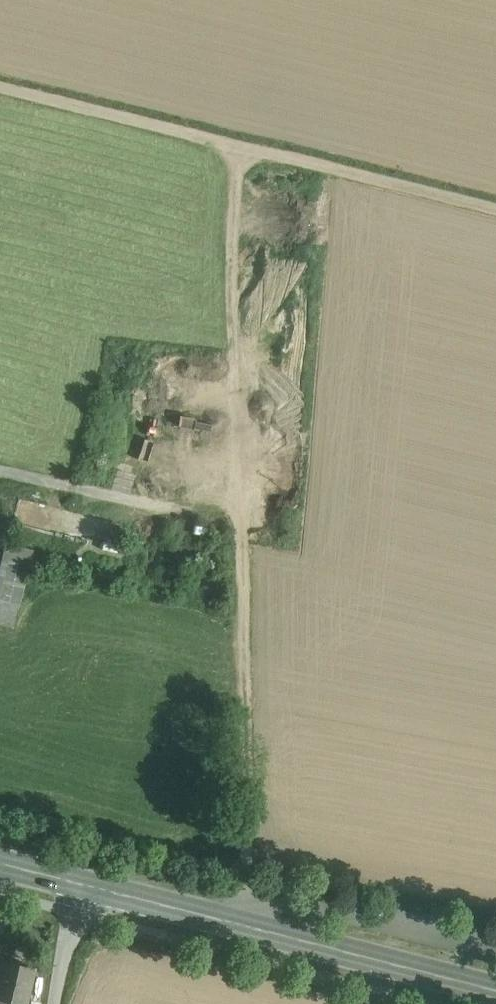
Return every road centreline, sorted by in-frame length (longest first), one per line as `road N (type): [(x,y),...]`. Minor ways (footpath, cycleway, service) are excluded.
road 1 (primary): [(0,862),(495,989)]
road 2 (track): [(0,88),(495,208)]
road 3 (track): [(239,520),(229,143)]
road 4 (track): [(239,520),(253,886)]

